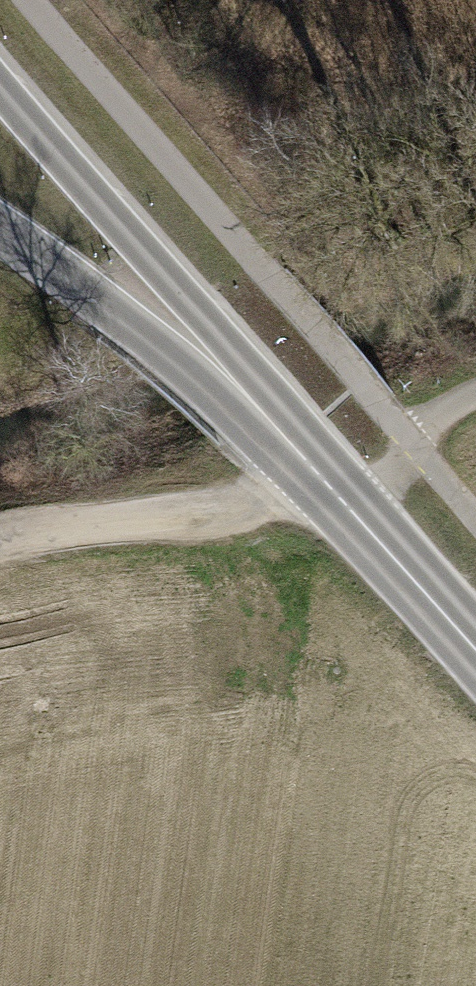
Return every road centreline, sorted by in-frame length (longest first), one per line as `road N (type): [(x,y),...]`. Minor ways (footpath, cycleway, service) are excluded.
road 1 (secondary): [(475,651),(175,323)]
road 2 (track): [(0,551),(376,482),(413,443)]
road 3 (secondary): [(175,323),(122,227),(0,83)]
road 4 (secondary): [(0,234),(69,276),(175,323)]

